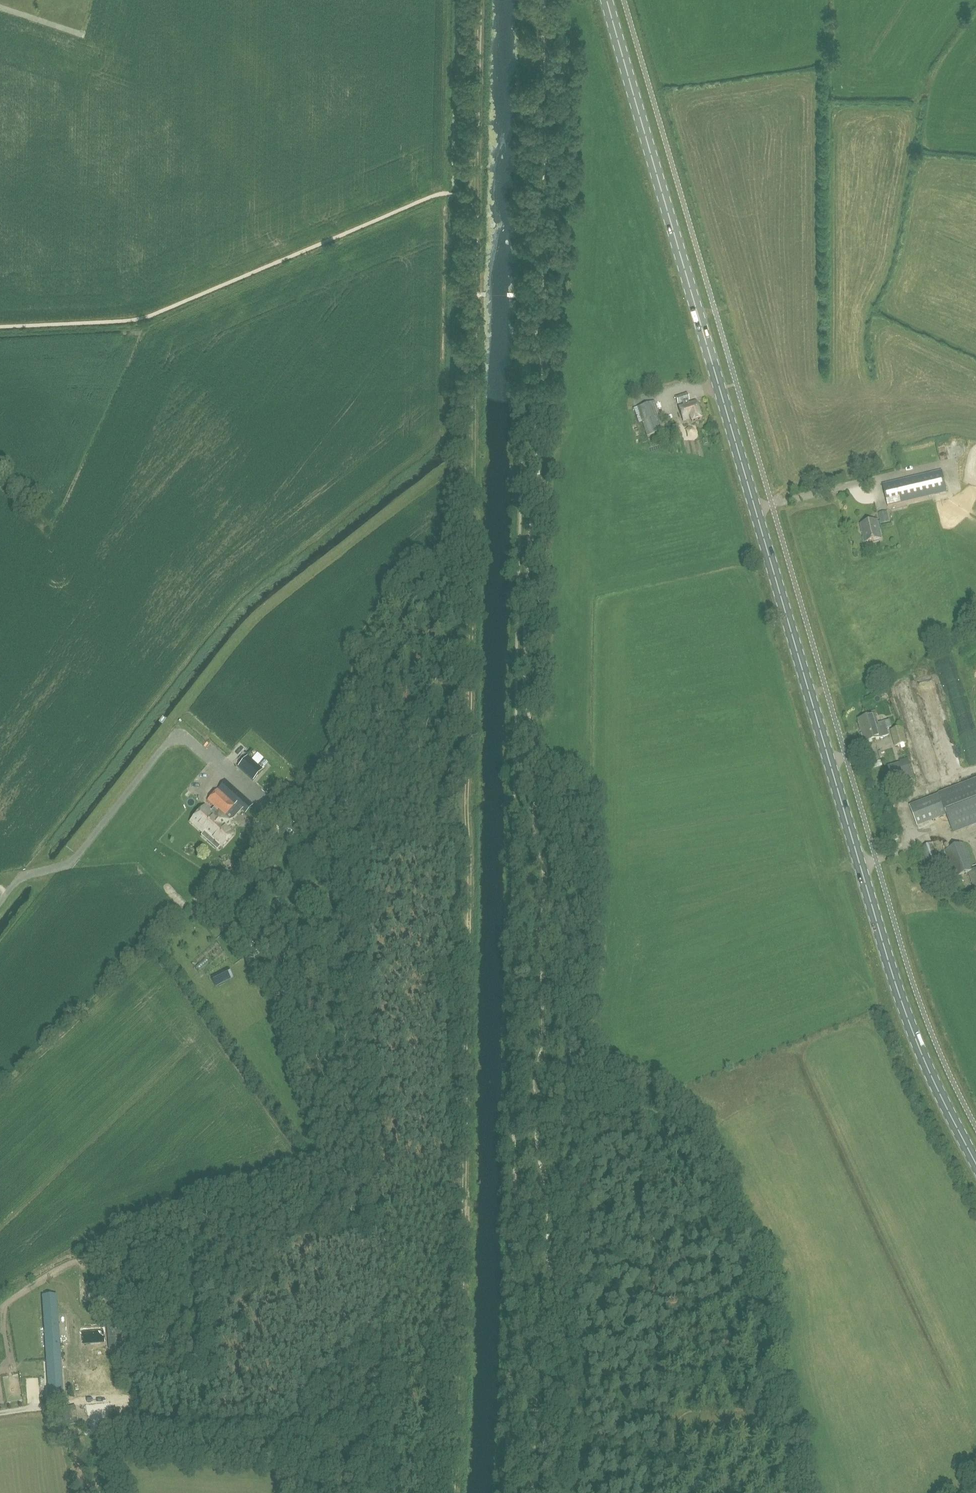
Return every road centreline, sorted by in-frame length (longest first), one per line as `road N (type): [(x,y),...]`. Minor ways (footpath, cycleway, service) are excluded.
road 1 (primary): [(975,1163),(893,977),(607,0)]
road 2 (track): [(476,295),(467,1221),(452,1492)]
road 3 (track): [(480,0),(477,212)]

